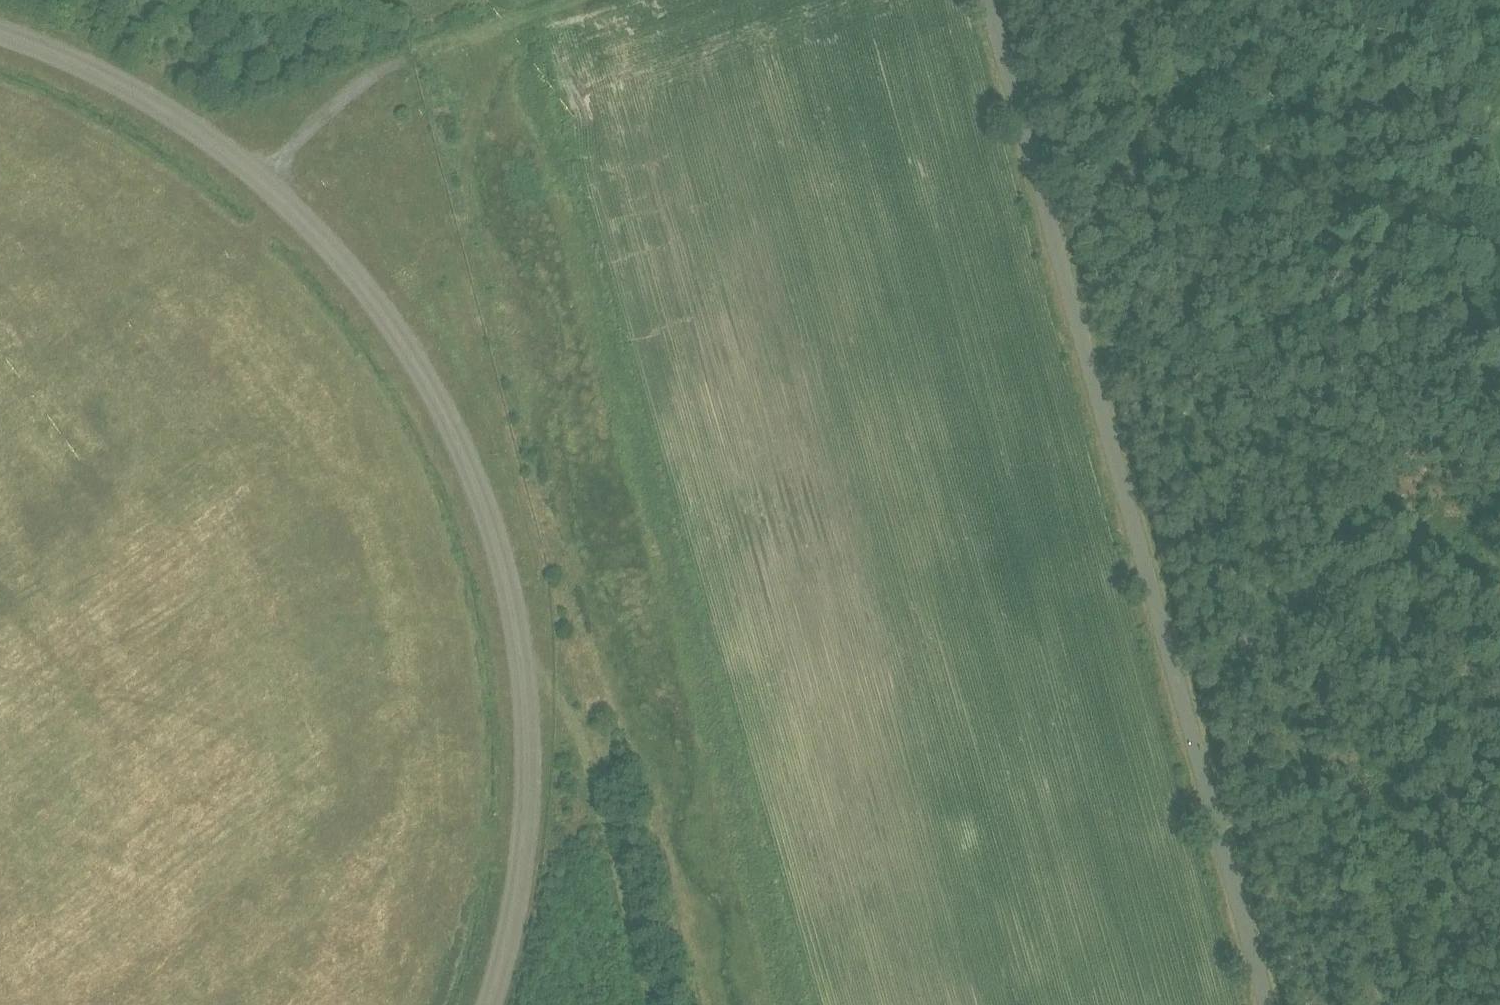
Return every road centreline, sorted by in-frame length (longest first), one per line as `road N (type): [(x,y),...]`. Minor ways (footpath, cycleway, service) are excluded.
road 1 (unclassified): [(1267,1004),(987,0)]

